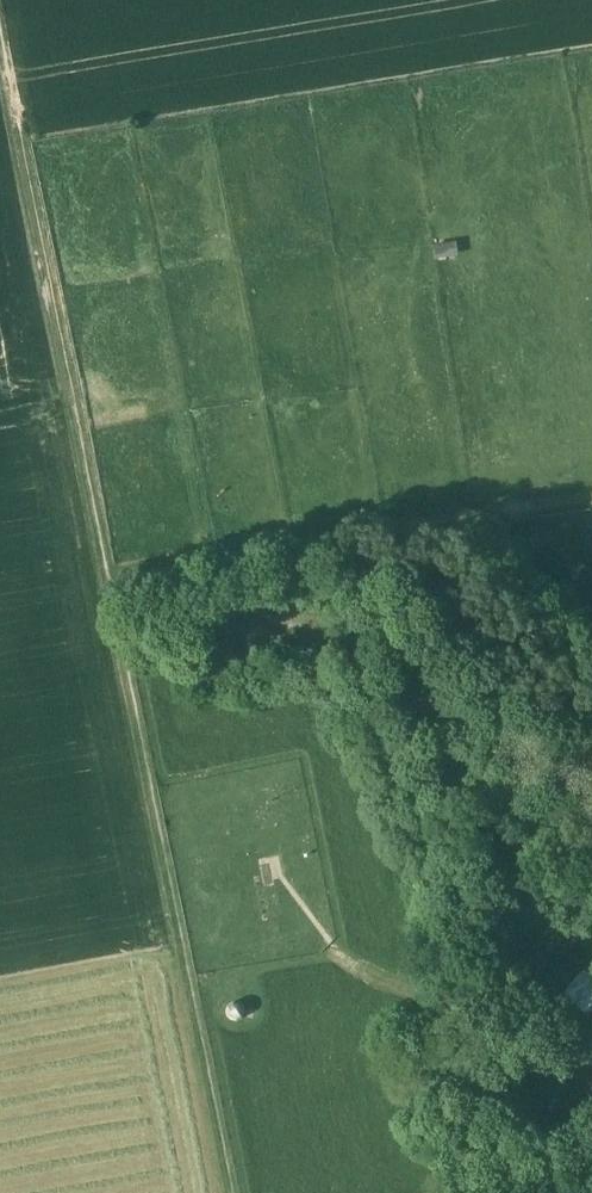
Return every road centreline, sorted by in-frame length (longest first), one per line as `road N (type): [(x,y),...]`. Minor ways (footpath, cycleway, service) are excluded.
road 1 (track): [(0,67),(233,1192)]

